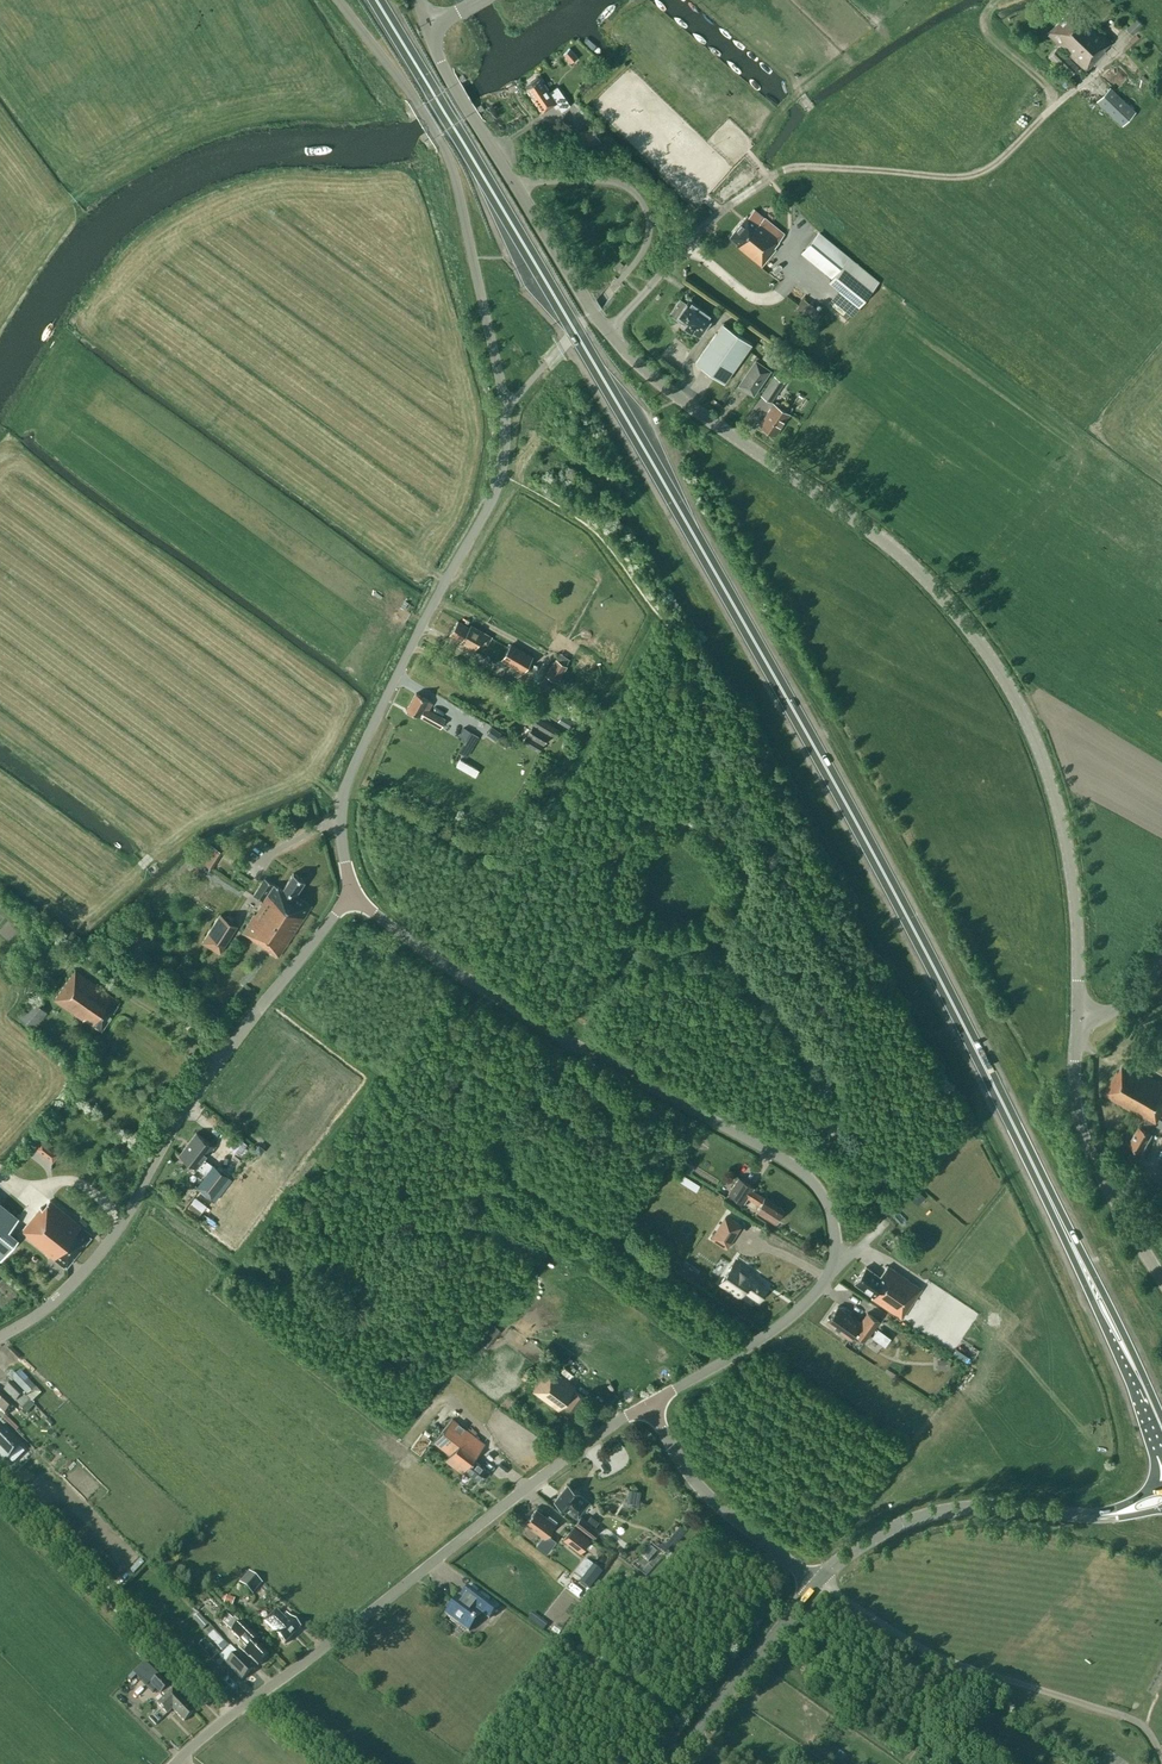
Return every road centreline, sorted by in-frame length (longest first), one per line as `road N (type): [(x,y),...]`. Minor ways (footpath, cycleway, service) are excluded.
road 1 (trunk): [(1161,1444),(946,989),(565,313),(376,0)]
road 2 (unclassified): [(354,893),(342,843),(351,766),(493,491),(505,408),(447,154),(339,0)]
road 3 (tertiary): [(1082,1046),(1071,858),(1043,752),(988,642),(901,548),(645,373),(609,333)]
road 4 (unclassified): [(649,1407),(811,1300),(836,1243),(823,1196),(786,1162),(424,952),(354,893)]
road 5 (unclassified): [(174,1763),(418,1570),(649,1407)]
road 6 (unclassified): [(0,1337),(49,1305),(111,1242),(189,1102),(354,893)]
road 7 (residential): [(1161,1757),(1140,1724),(942,1658),(817,1581)]
road 8 (tertiary): [(817,1581),(848,1553),(935,1514),(1012,1509),(1088,1517),(1161,1499)]
road 9 (tertiary): [(609,333),(446,72),(427,24)]
road 10 (tertiary): [(1161,1279),(1103,1176),(1084,1117),(1082,1046)]
road 11 (unclassified): [(817,1581),(706,1494),(649,1407)]
road 12 (tertiary): [(667,1763),(817,1581)]
road 13 (unclassified): [(609,333),(697,233),(771,177)]
road 14 (track): [(899,1763),(753,1661)]
road 15 (unclassified): [(1082,1046),(1161,956)]

